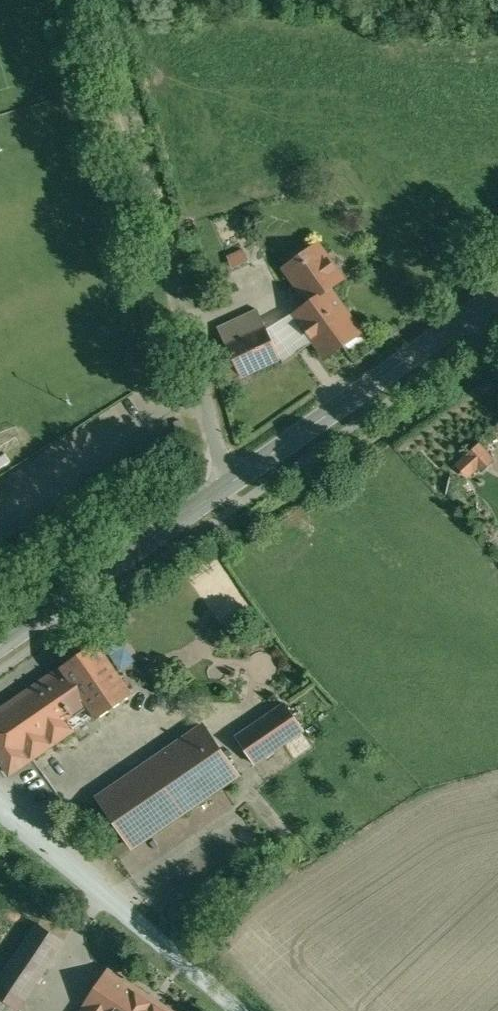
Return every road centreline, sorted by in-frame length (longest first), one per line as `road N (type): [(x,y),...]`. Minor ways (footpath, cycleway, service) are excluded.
road 1 (unclassified): [(99,0),(227,488)]
road 2 (secondary): [(497,296),(227,488)]
road 3 (unclassified): [(0,803),(235,1010)]
road 4 (secondary): [(227,488),(0,653)]

